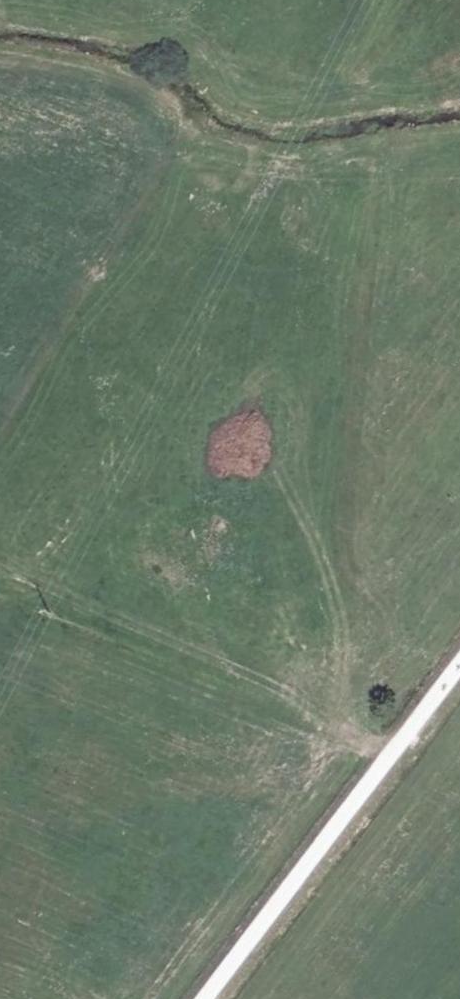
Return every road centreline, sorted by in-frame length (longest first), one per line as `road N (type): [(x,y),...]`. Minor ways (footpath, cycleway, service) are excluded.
road 1 (track): [(205,998),(459,664)]

